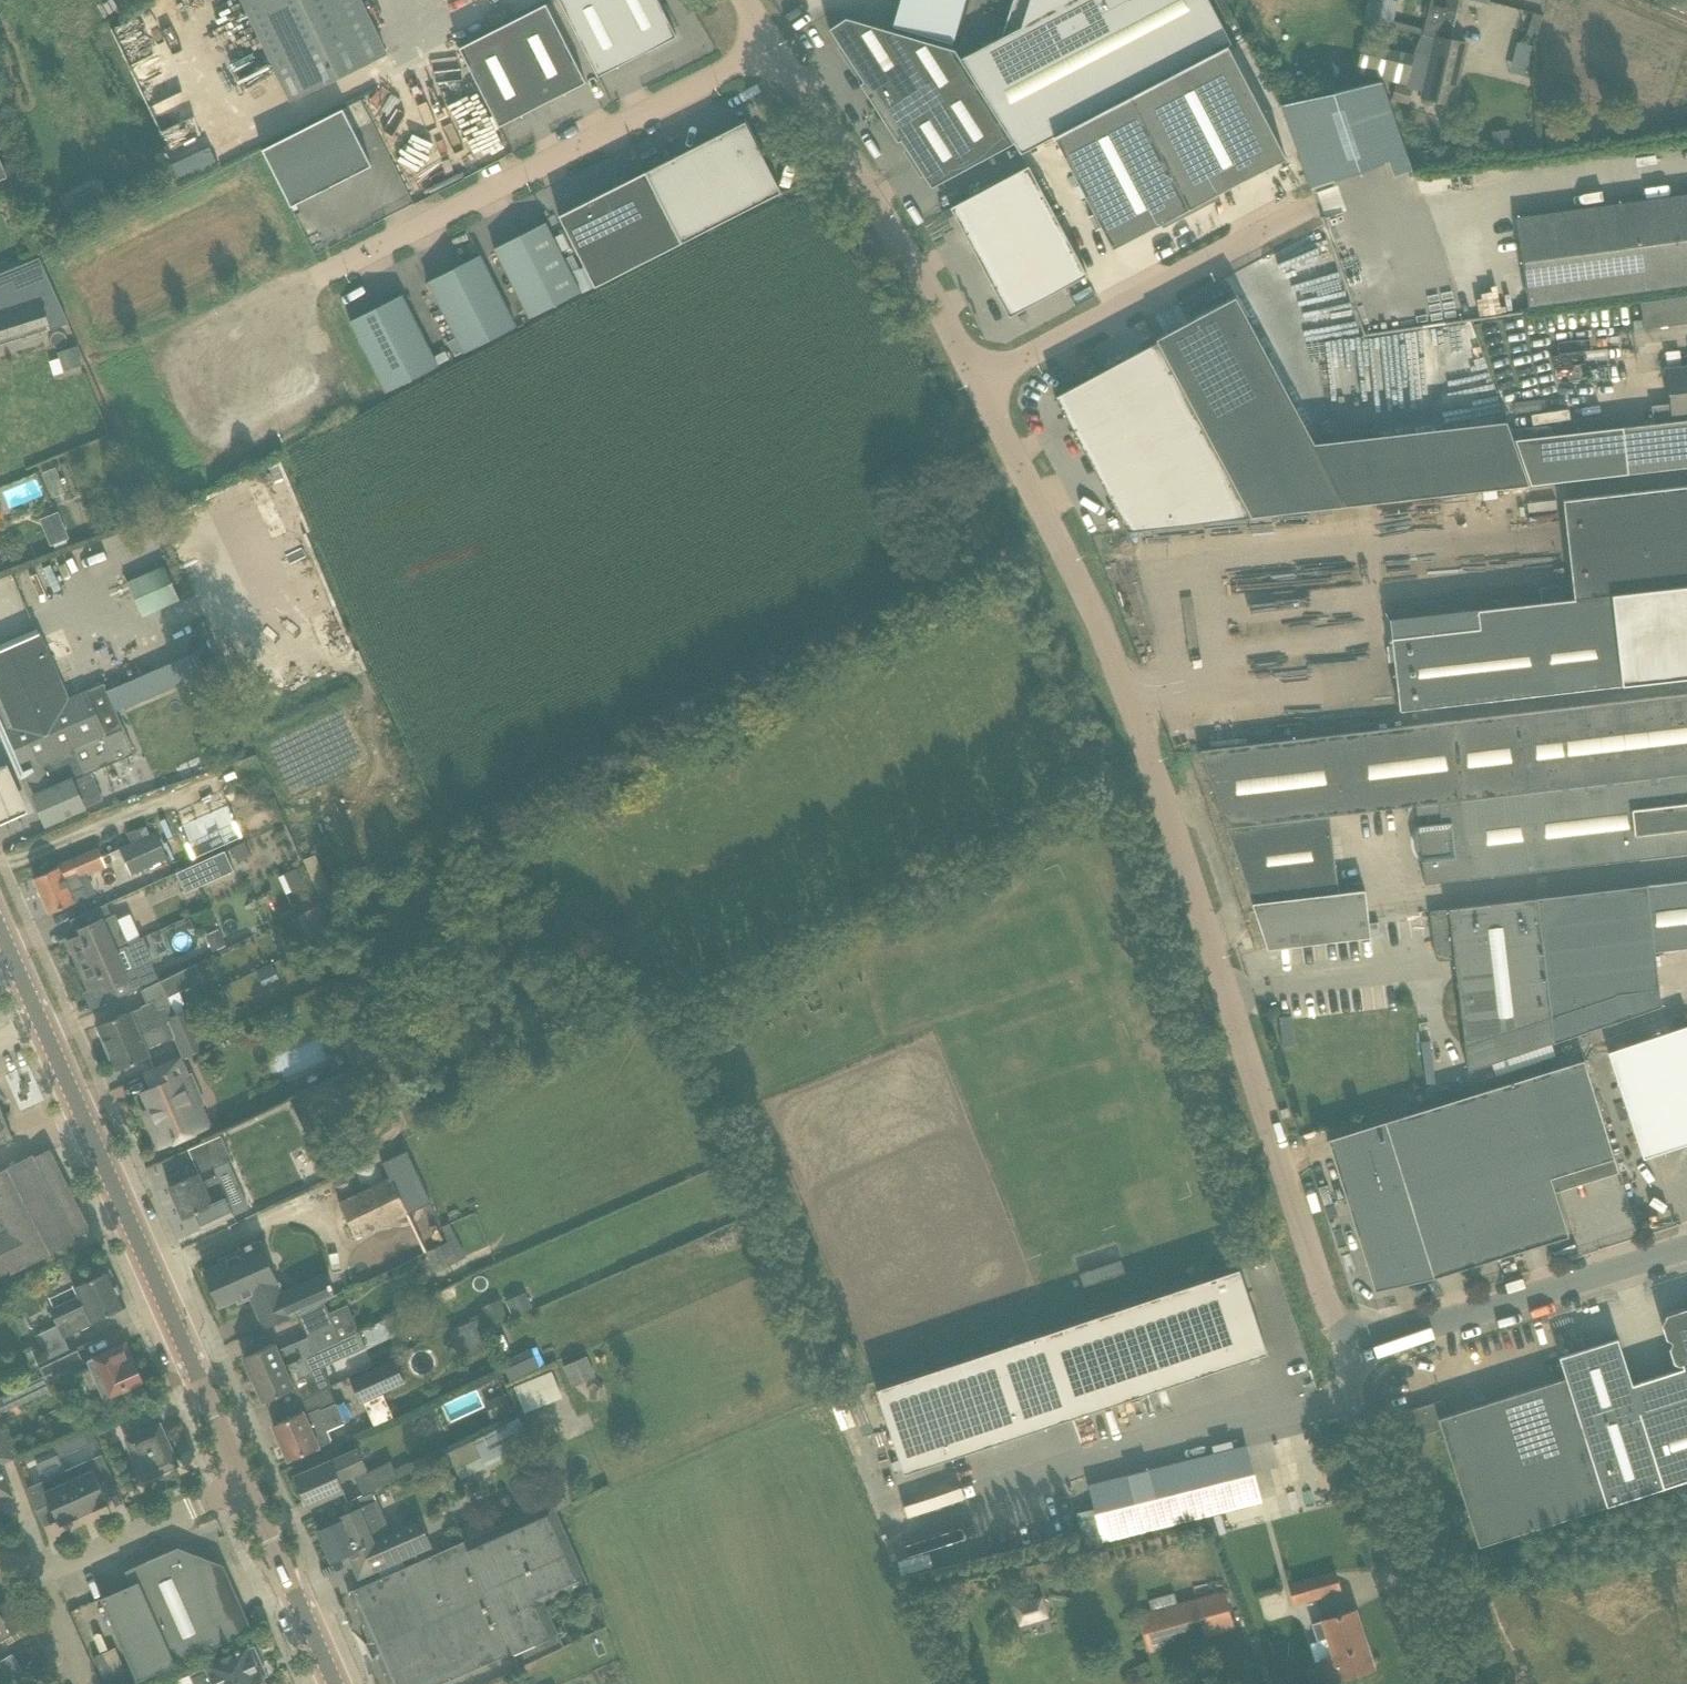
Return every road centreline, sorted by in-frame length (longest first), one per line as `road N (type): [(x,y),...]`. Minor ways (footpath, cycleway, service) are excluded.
road 1 (unclassified): [(1357,1336),(1326,1305),(1108,645),(978,383)]
road 2 (unclassified): [(775,44),(164,336)]
road 3 (tertiary): [(245,1485),(0,925)]
road 4 (unclassified): [(978,383),(925,281),(775,44)]
road 5 (unclassified): [(1297,210),(978,383)]
road 6 (unclassified): [(1444,1683),(1351,1401),(1357,1336)]
road 7 (unclassified): [(1357,1336),(1483,1310),(1686,1247)]
road 8 (tertiary): [(336,1683),(245,1485)]
road 9 (residential): [(39,1568),(71,1562),(222,1495)]
road 10 (residential): [(85,1683),(39,1568)]

